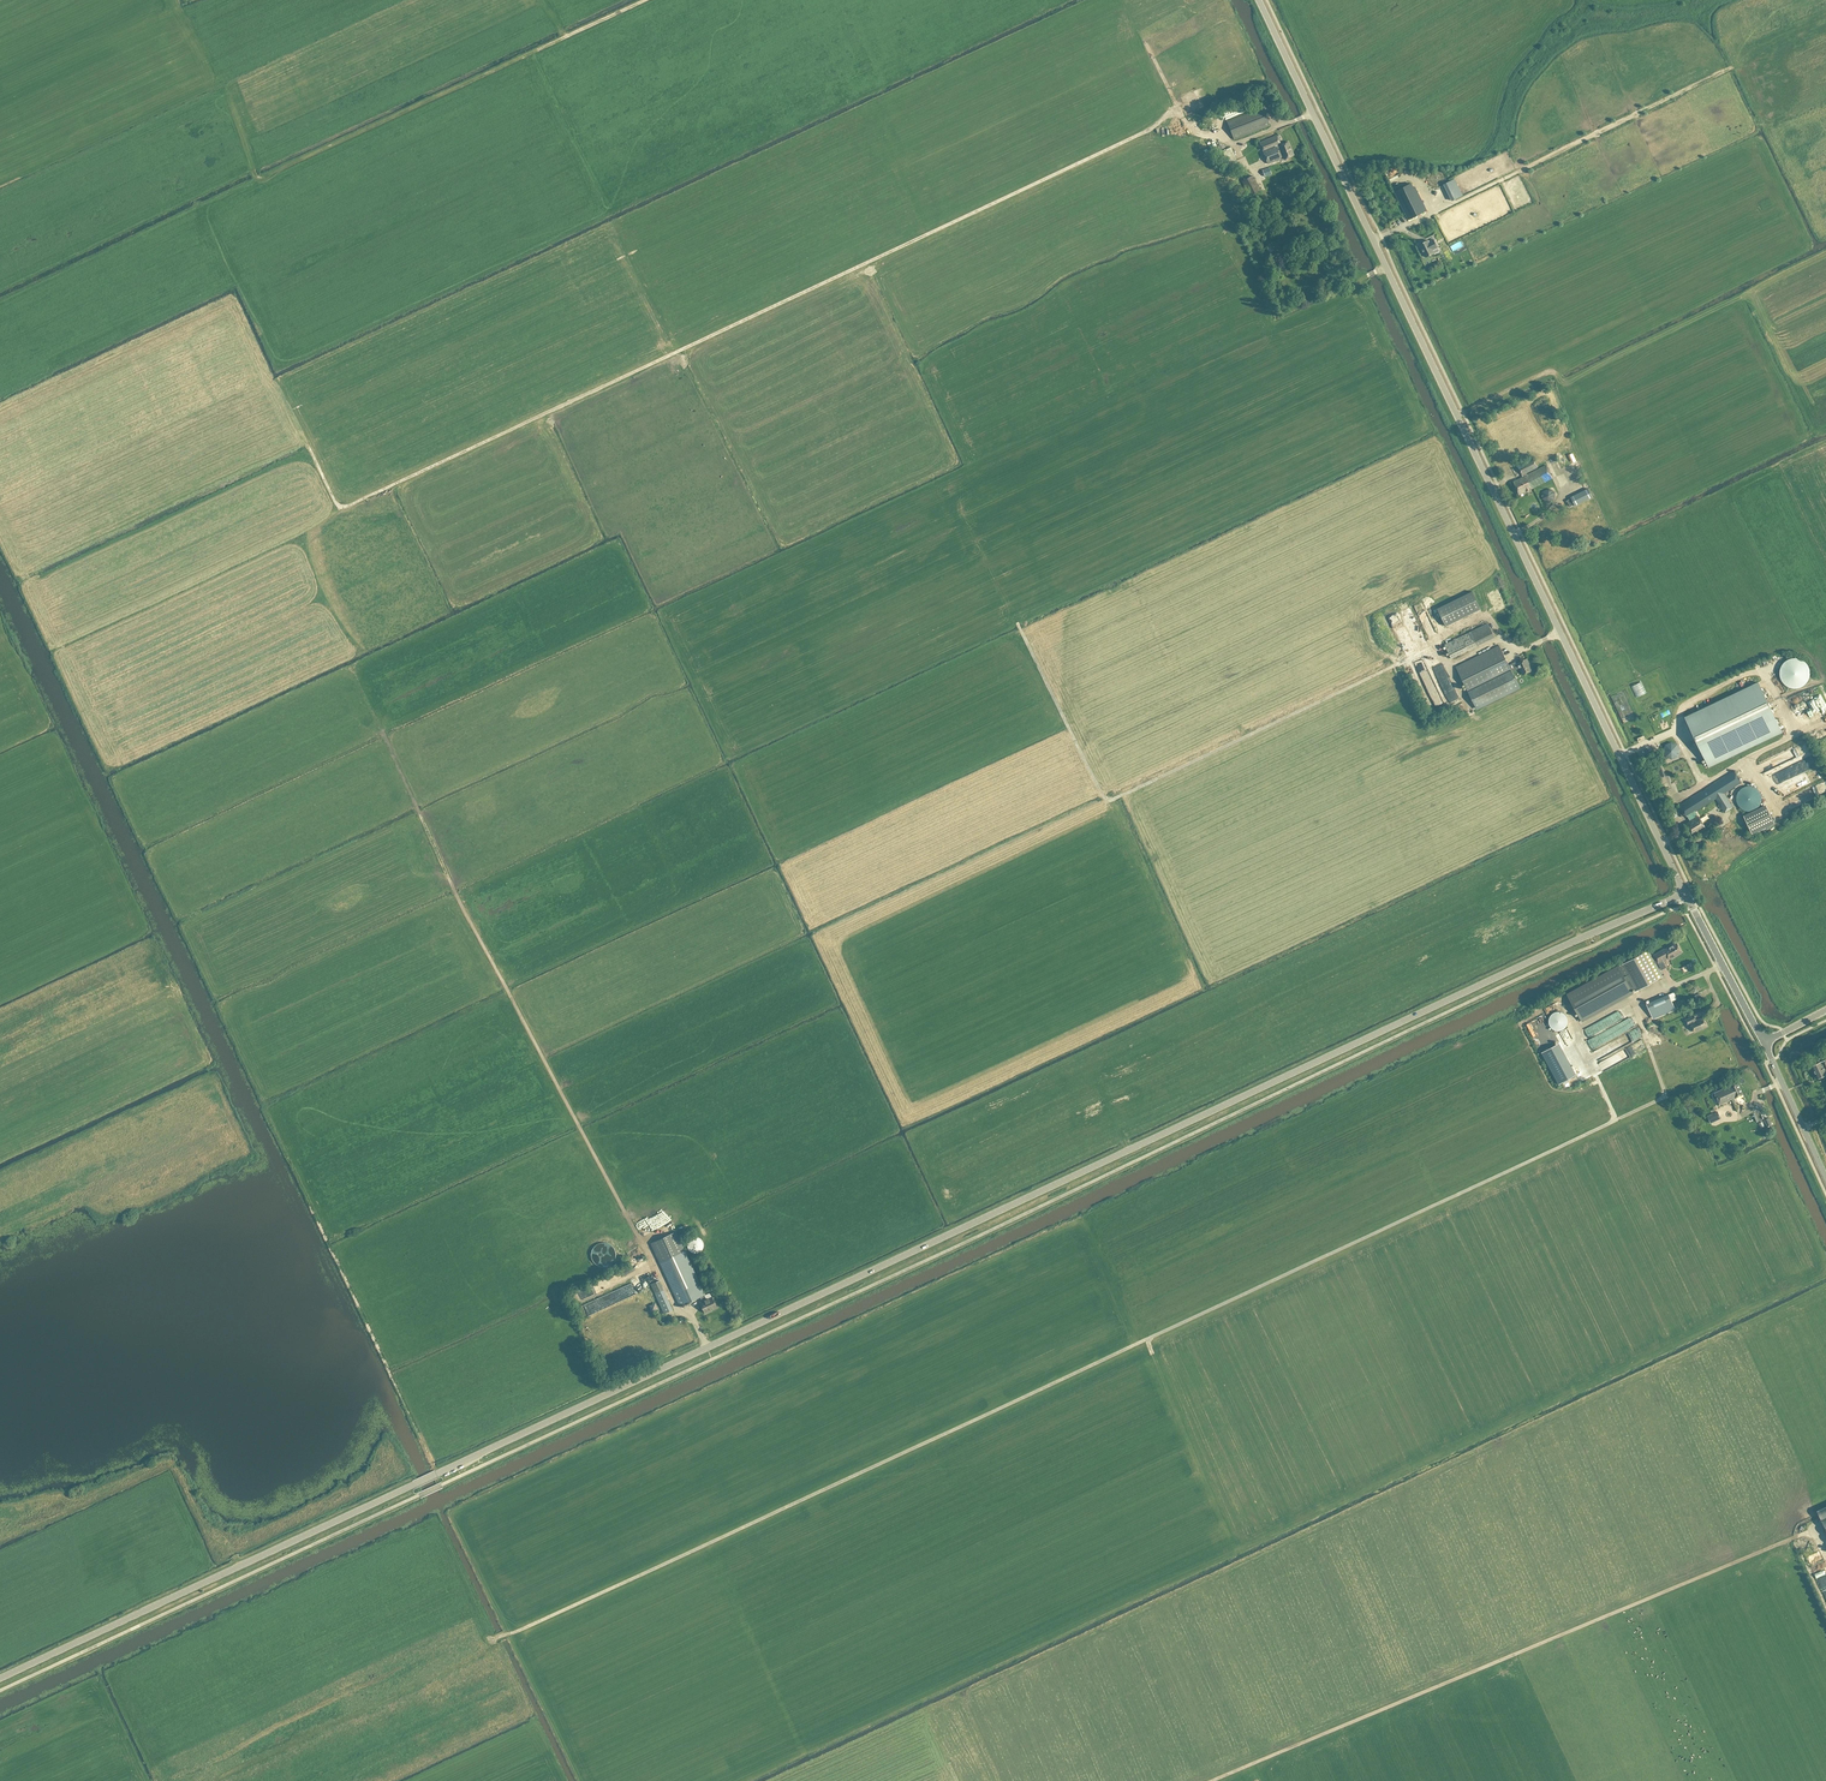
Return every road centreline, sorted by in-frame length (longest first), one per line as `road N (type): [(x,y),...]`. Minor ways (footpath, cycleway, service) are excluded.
road 1 (tertiary): [(0,1679),(1685,895)]
road 2 (track): [(1645,1038),(1665,1097),(496,1640)]
road 3 (unclassified): [(1685,895),(1258,0)]
road 4 (tertiary): [(1762,1043),(1685,895)]
road 5 (unclassified): [(1825,1178),(1762,1043)]

